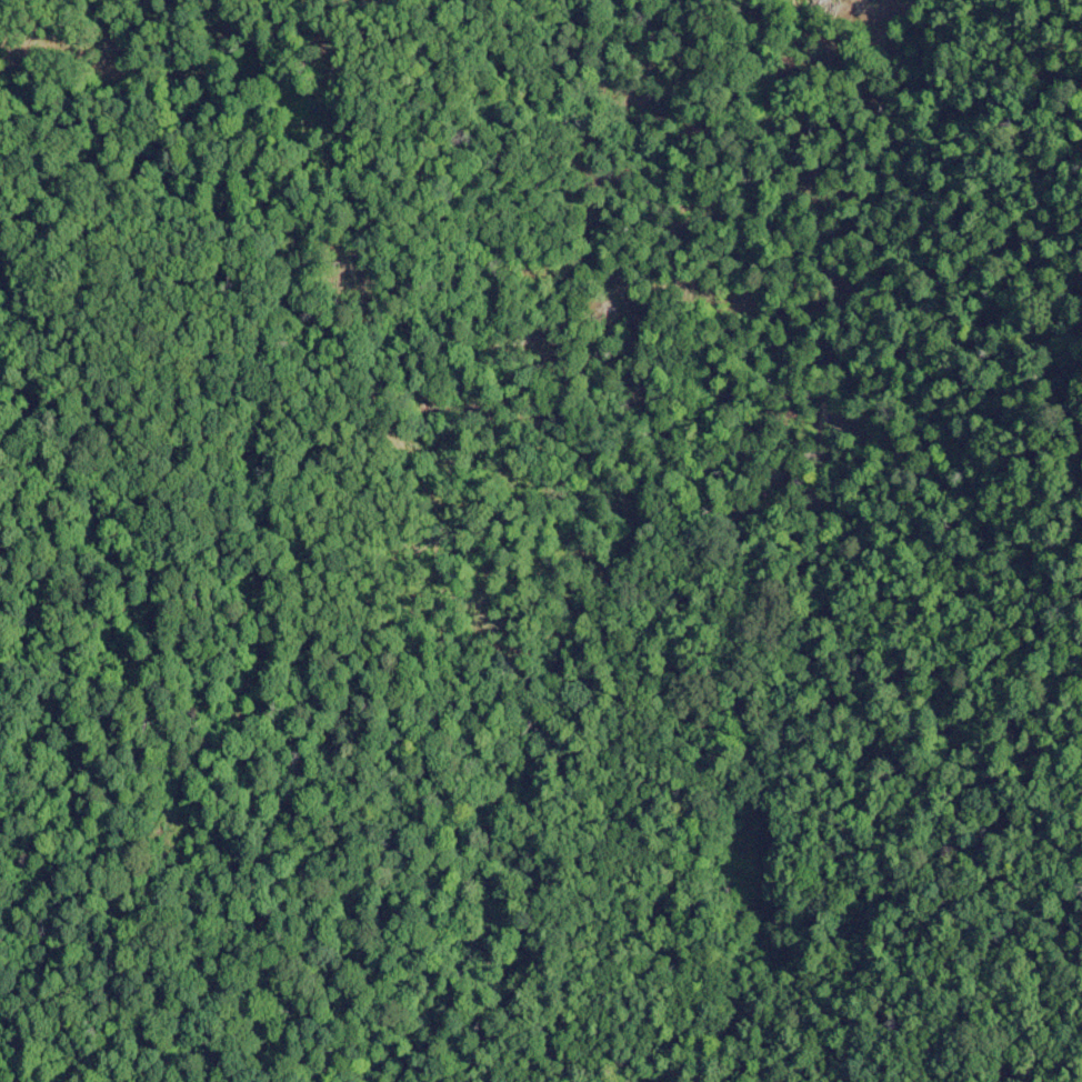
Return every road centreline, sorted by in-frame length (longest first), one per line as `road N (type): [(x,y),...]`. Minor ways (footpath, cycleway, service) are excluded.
road 1 (track): [(0,984),(43,929),(168,648),(244,248),(241,151),(269,110),(283,61),(277,12),(264,0)]

